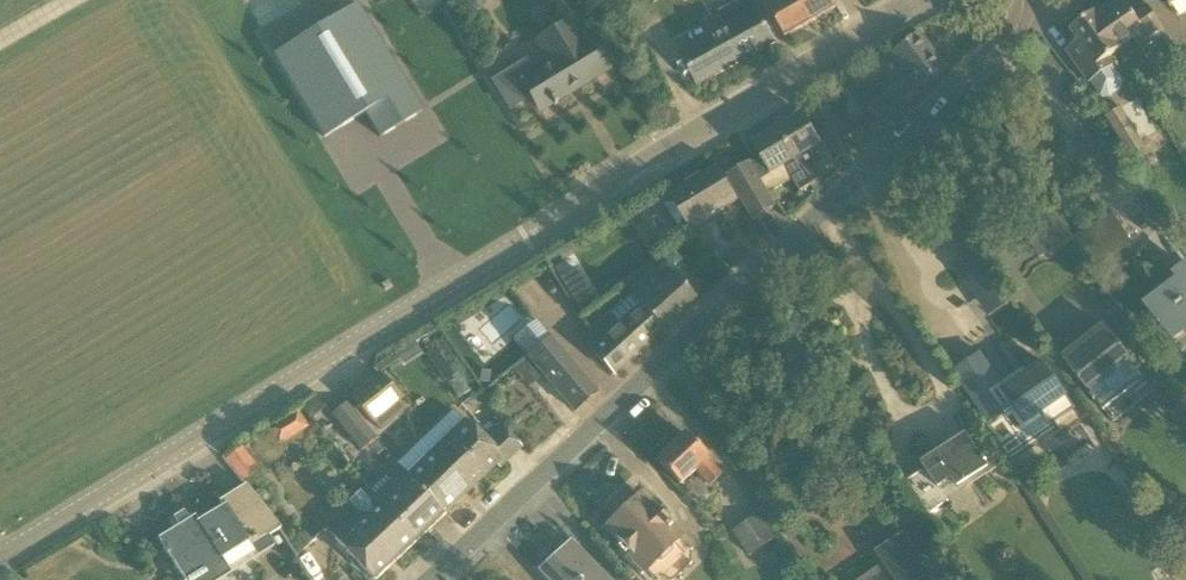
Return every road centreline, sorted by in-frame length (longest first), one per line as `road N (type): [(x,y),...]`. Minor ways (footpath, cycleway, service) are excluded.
road 1 (tertiary): [(0,558),(922,0)]
road 2 (unclassified): [(431,579),(1013,34),(1021,0)]

